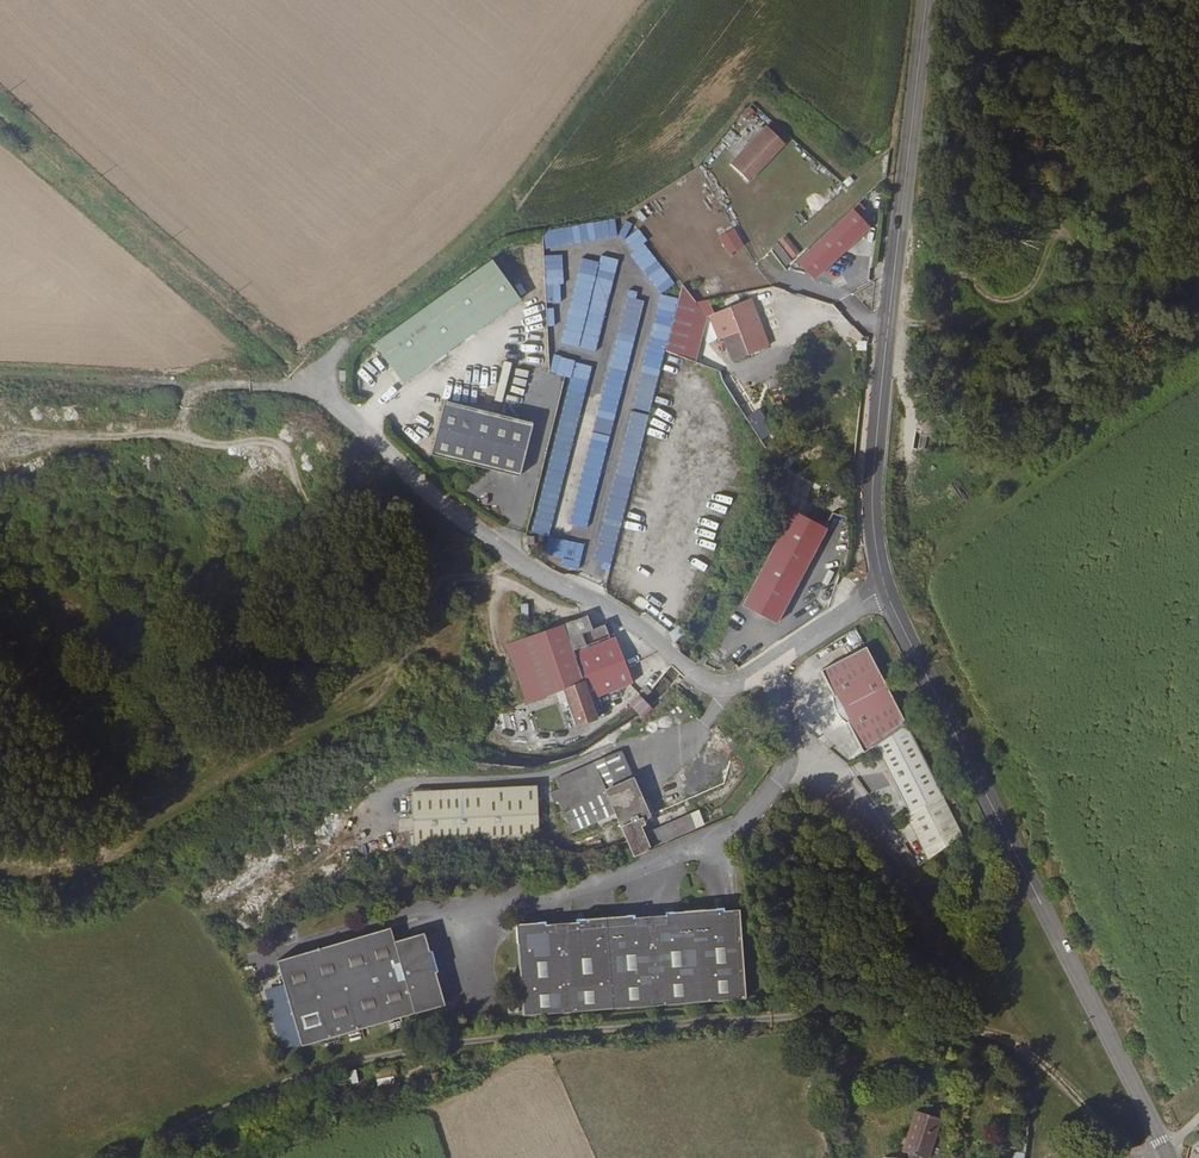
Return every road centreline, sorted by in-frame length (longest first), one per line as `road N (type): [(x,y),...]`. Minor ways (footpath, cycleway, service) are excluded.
road 1 (tertiary): [(1170,1157),(883,586),(873,512),(927,0)]
road 2 (track): [(1144,1157),(1043,1060),(981,1019),(784,1000),(419,1035),(338,1057),(124,1157)]
road 3 (track): [(313,380),(481,227),(652,0)]
road 4 (track): [(0,113),(313,380)]
road 5 (track): [(0,376),(313,380)]

